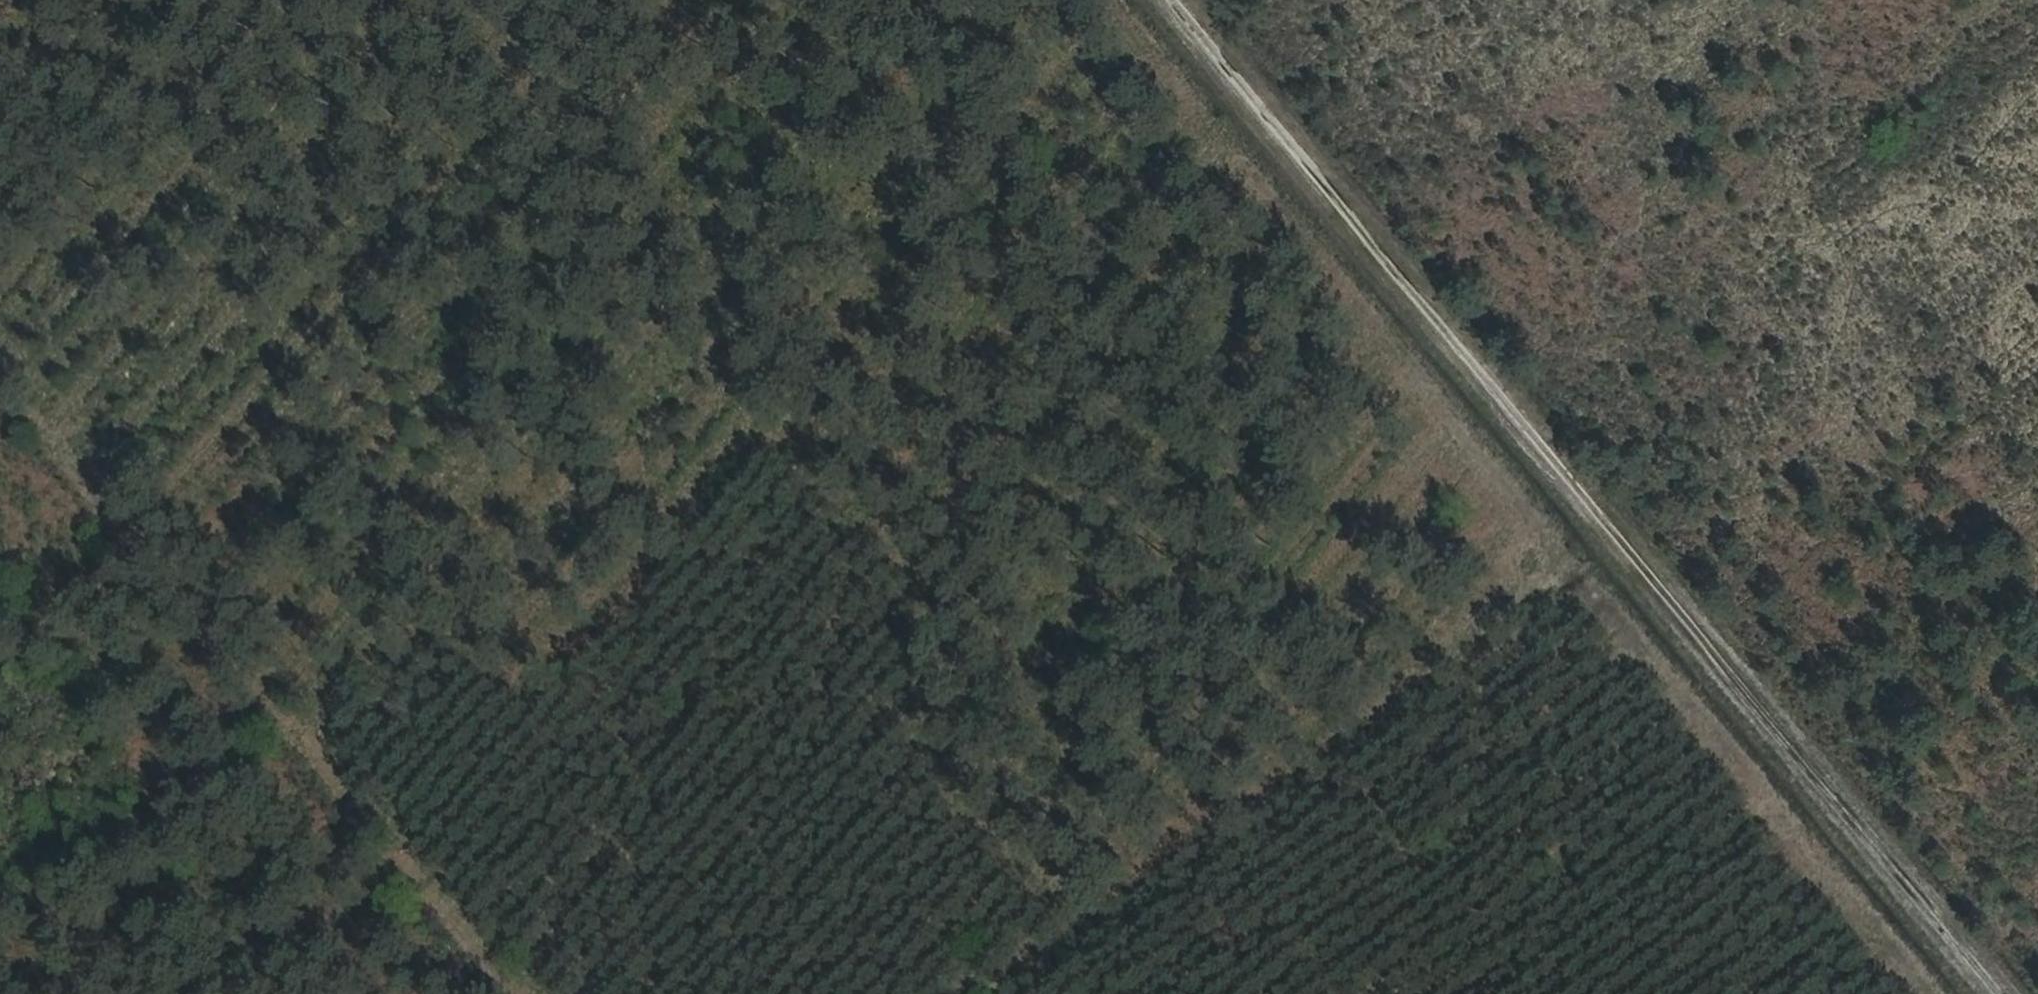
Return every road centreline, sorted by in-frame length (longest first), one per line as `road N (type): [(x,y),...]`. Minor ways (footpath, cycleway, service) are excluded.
road 1 (track): [(1196,0),(2030,993)]

